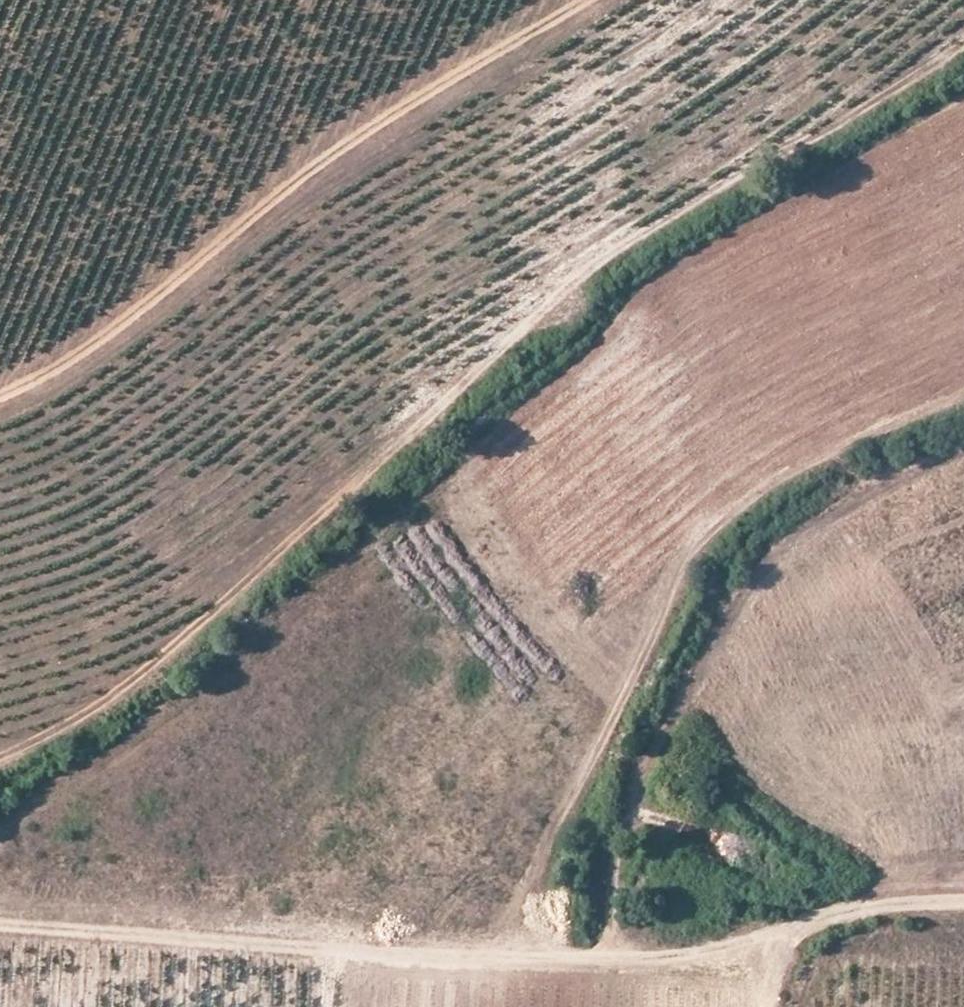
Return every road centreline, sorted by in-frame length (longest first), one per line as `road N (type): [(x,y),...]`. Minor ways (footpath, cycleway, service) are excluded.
road 1 (track): [(0,928),(516,957),(678,958),(818,915),(963,901)]
road 2 (track): [(574,957),(547,932),(541,899),(552,842),(697,543),(737,502),(809,460),(963,395)]
road 3 (track): [(575,0),(360,132),(71,363),(0,399)]

